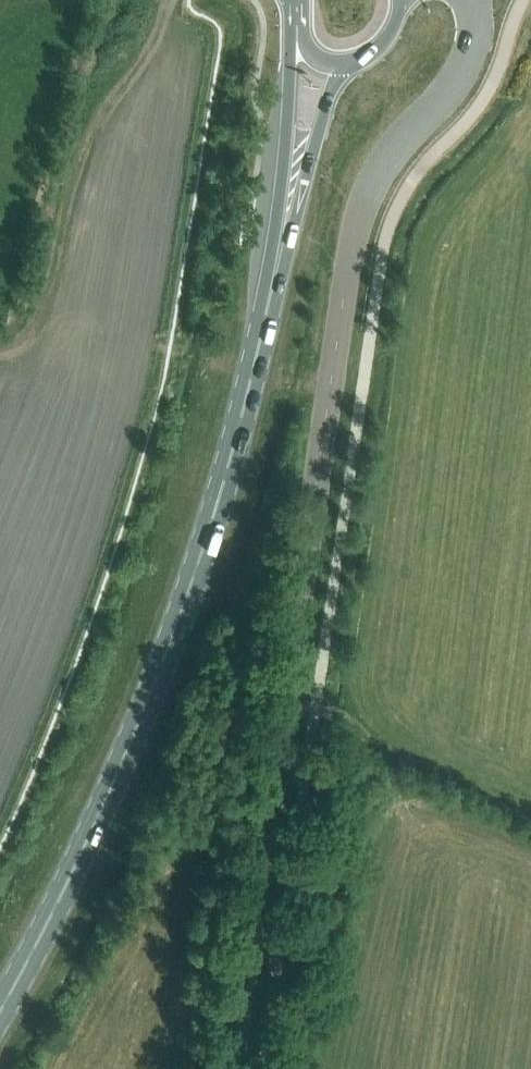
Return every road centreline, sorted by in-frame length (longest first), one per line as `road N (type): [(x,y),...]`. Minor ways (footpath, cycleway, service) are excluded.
road 1 (tertiary): [(221,1068),(351,248),(361,205),(394,147),(462,73),(471,50),(470,0)]
road 2 (primary): [(0,1009),(116,777),(189,592),(283,233)]
road 3 (primary): [(290,25),(283,233)]
road 4 (primary): [(283,233),(330,92),(348,62)]

